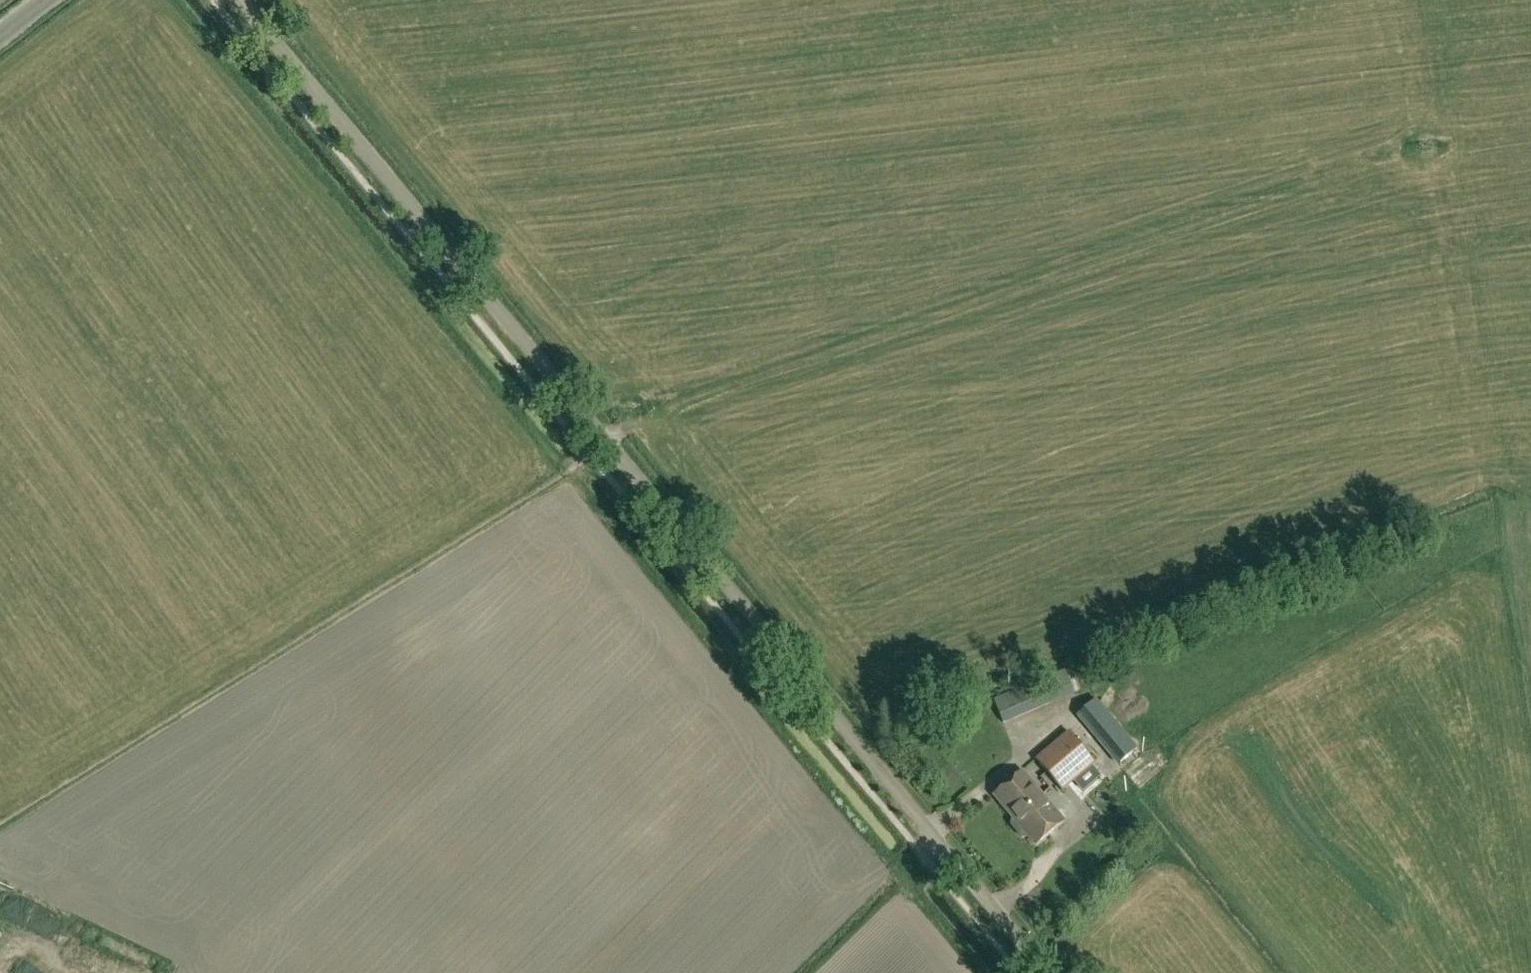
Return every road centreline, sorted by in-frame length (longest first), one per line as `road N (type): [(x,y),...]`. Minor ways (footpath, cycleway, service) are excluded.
road 1 (unclassified): [(1047,972),(242,0)]

